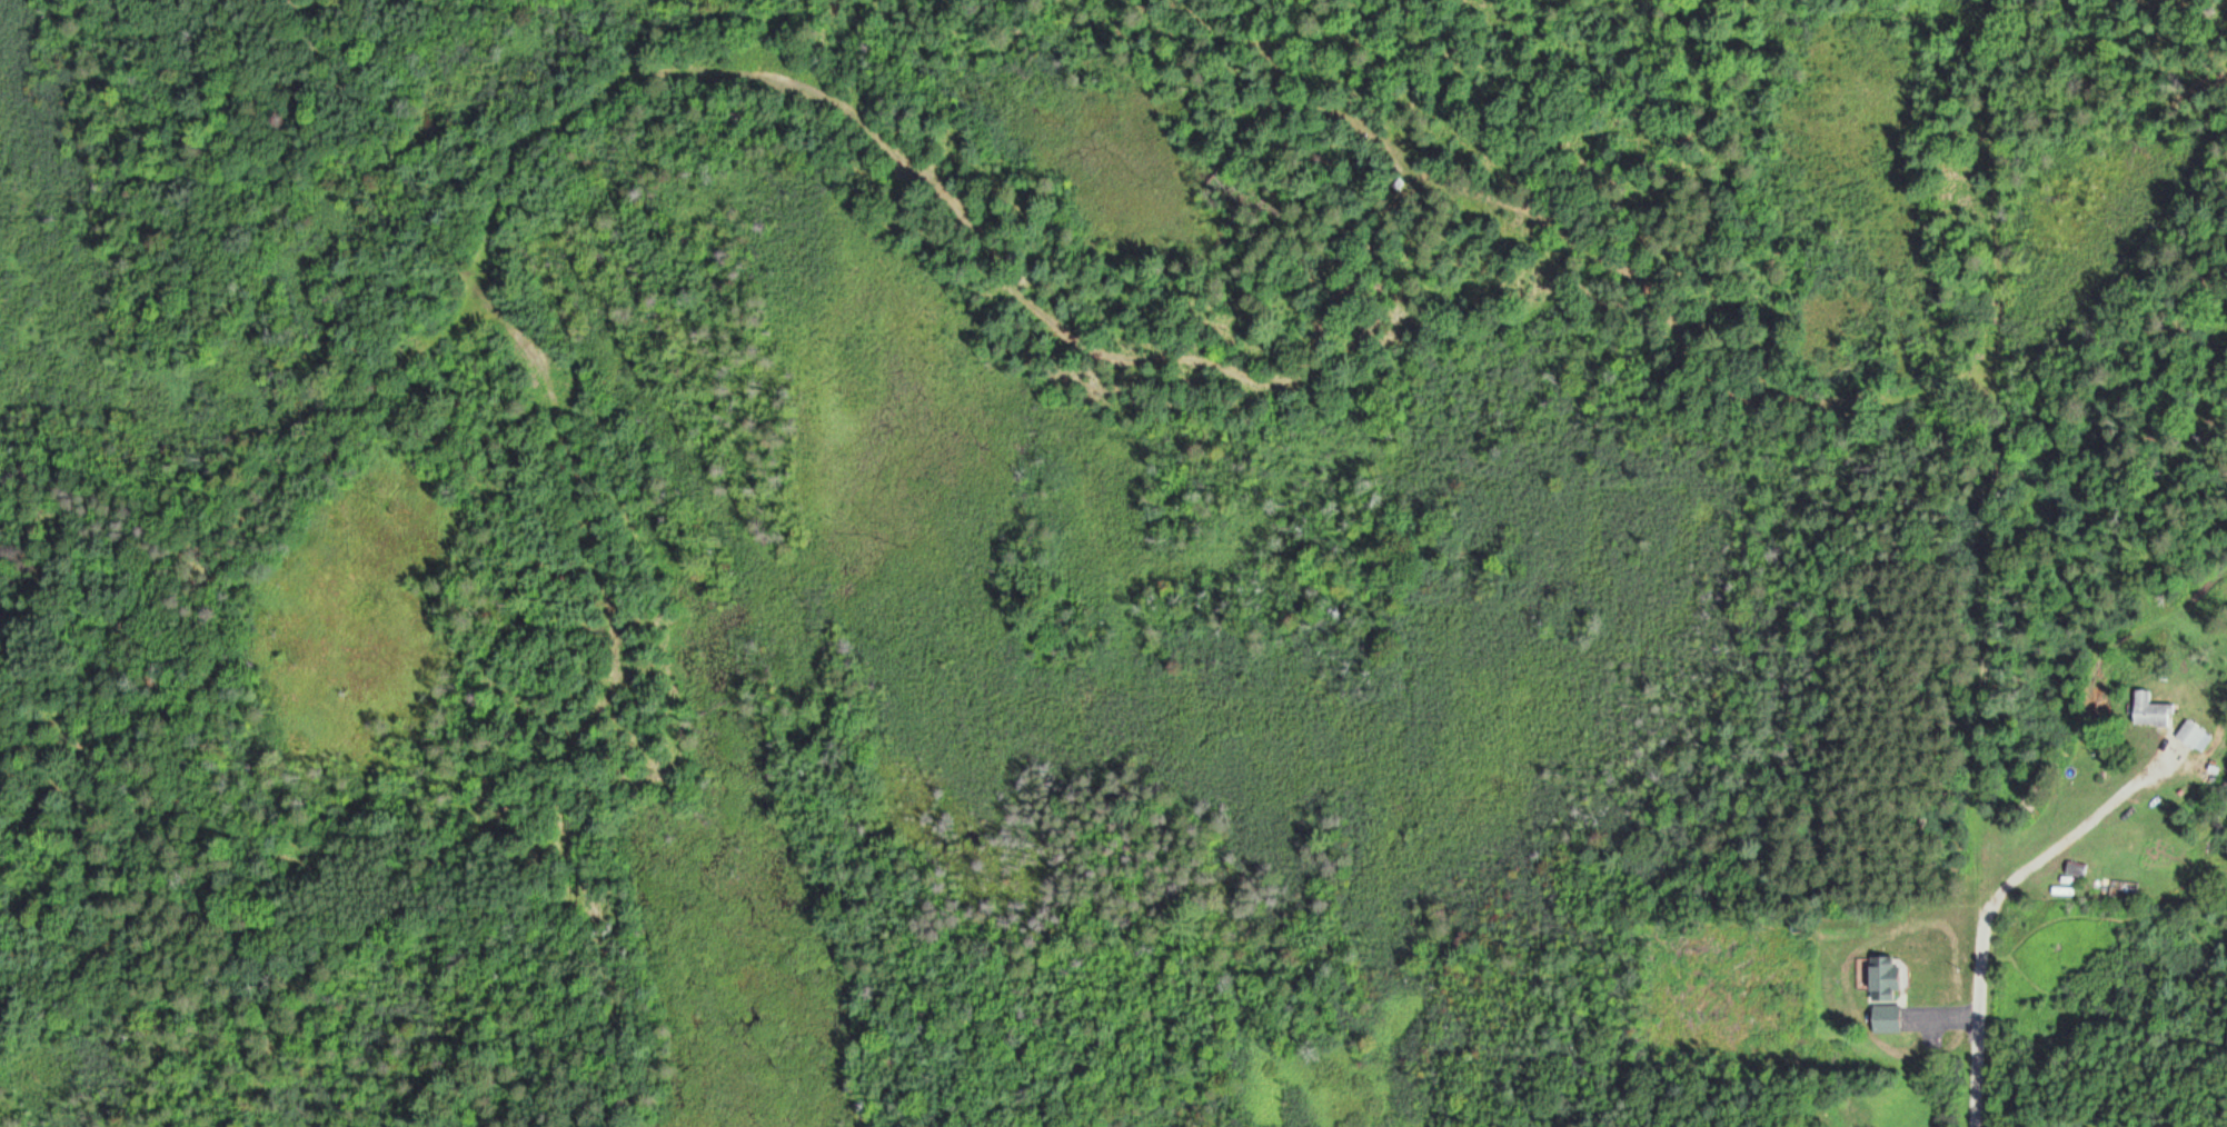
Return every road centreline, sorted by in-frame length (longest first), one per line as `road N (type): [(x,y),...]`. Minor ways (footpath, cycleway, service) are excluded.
road 1 (residential): [(1972,1126),(1980,918)]

